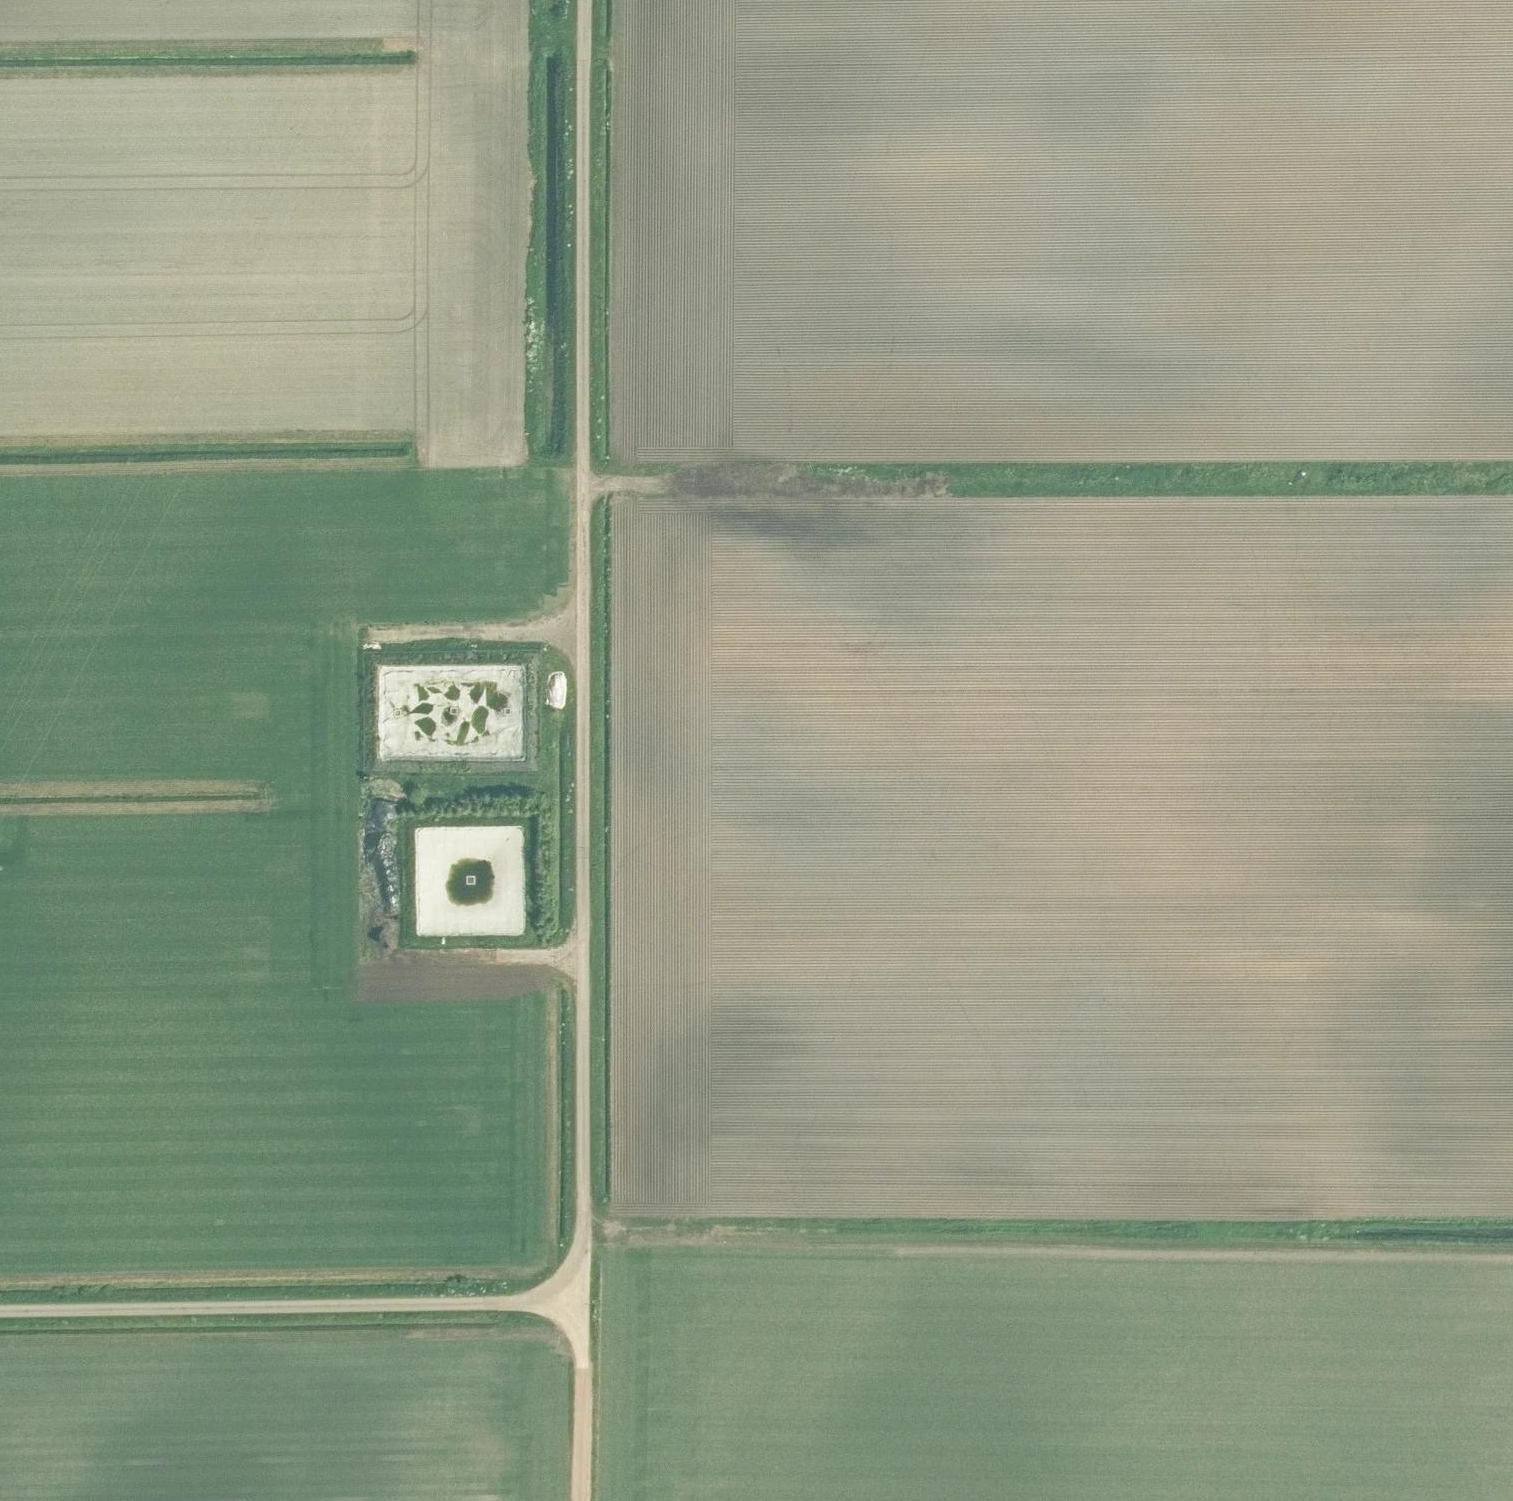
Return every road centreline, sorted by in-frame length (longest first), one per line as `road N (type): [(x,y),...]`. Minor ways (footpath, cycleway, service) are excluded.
road 1 (unclassified): [(0,1310),(583,1301),(583,0)]
road 2 (track): [(583,1301),(583,1500)]

